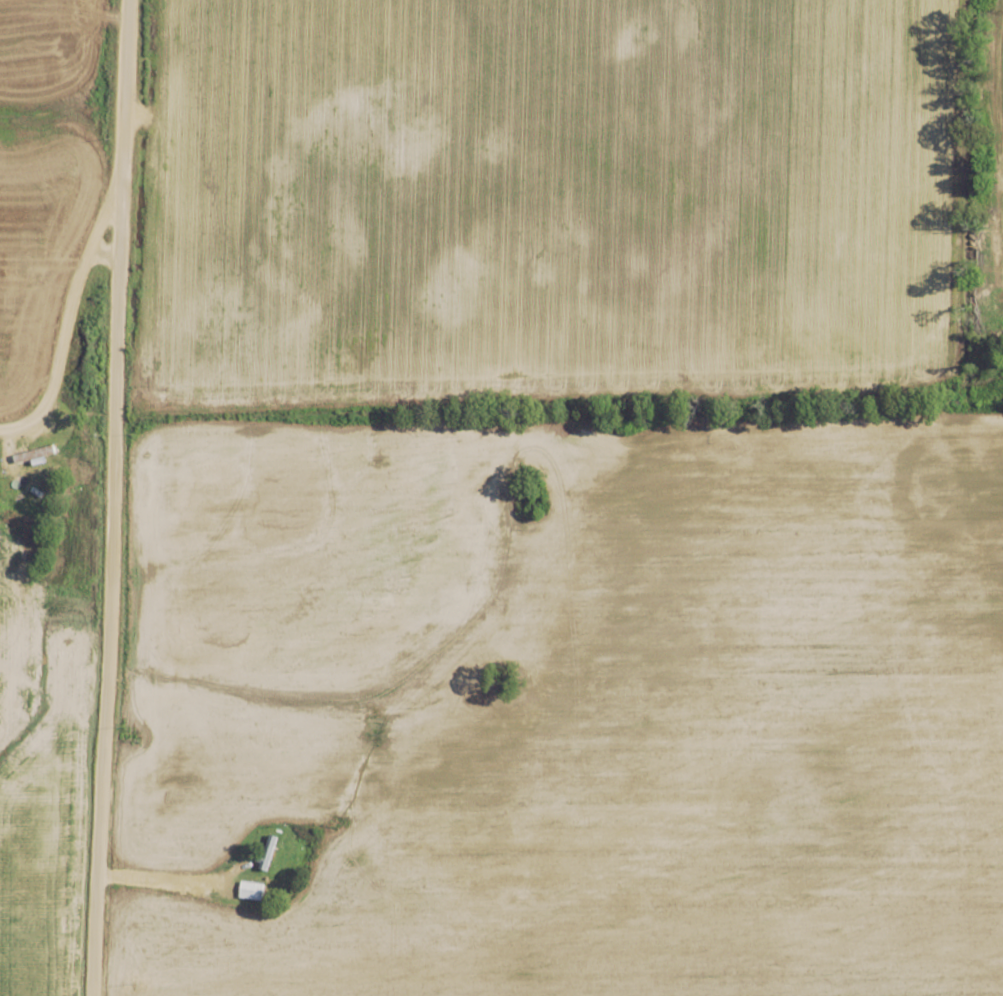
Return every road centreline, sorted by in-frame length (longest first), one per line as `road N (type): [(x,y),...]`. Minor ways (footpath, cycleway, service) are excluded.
road 1 (residential): [(96,995),(130,0)]
road 2 (residential): [(0,429),(37,415),(55,381),(65,314),(123,193)]

